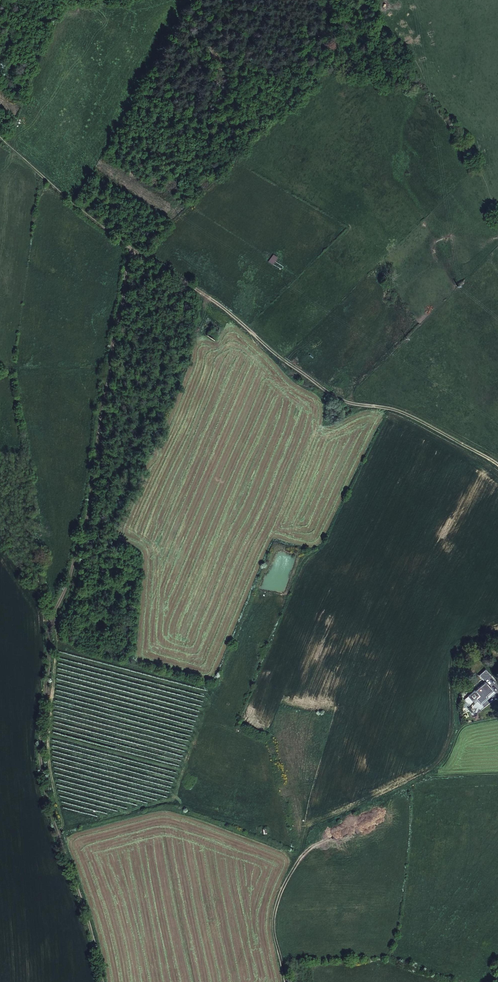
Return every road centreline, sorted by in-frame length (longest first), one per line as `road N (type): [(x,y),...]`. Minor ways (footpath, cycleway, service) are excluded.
road 1 (track): [(100,981),(91,927),(46,786),(49,686),(56,612),(90,511),(132,249)]
road 2 (track): [(497,465),(409,416),(327,392),(214,301),(78,208),(0,132)]
road 3 (track): [(287,981),(275,908),(300,856)]

